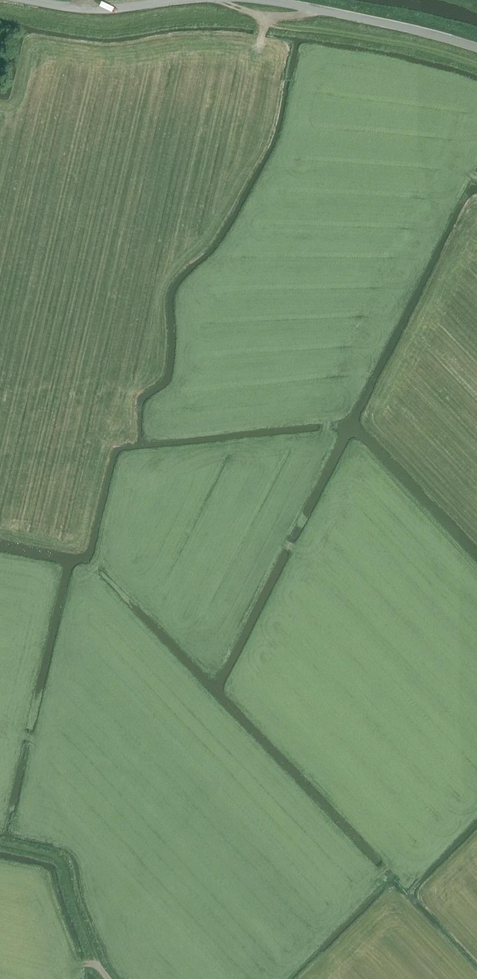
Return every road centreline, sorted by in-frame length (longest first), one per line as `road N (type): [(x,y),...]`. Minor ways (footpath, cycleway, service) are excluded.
road 1 (track): [(331,438),(461,170)]
road 2 (track): [(46,741),(32,800),(40,823),(76,838),(142,978)]
road 3 (unclassified): [(476,47),(272,0)]
road 4 (track): [(275,978),(389,867),(387,819)]
road 5 (track): [(0,843),(56,856),(110,978)]
road 6 (unclassified): [(181,0),(90,9),(23,0)]

